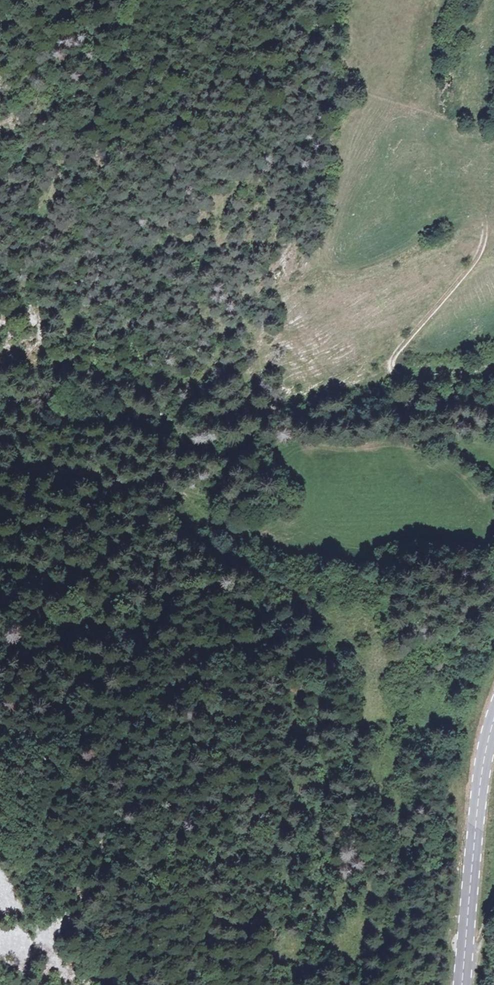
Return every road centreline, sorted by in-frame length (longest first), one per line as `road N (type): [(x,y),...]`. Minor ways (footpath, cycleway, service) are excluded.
road 1 (track): [(493,372),(401,380),(390,367),(397,349),(473,264),(479,231),(450,233),(343,279),(319,275),(308,260),(323,0)]
road 2 (secondary): [(493,718),(462,984)]

